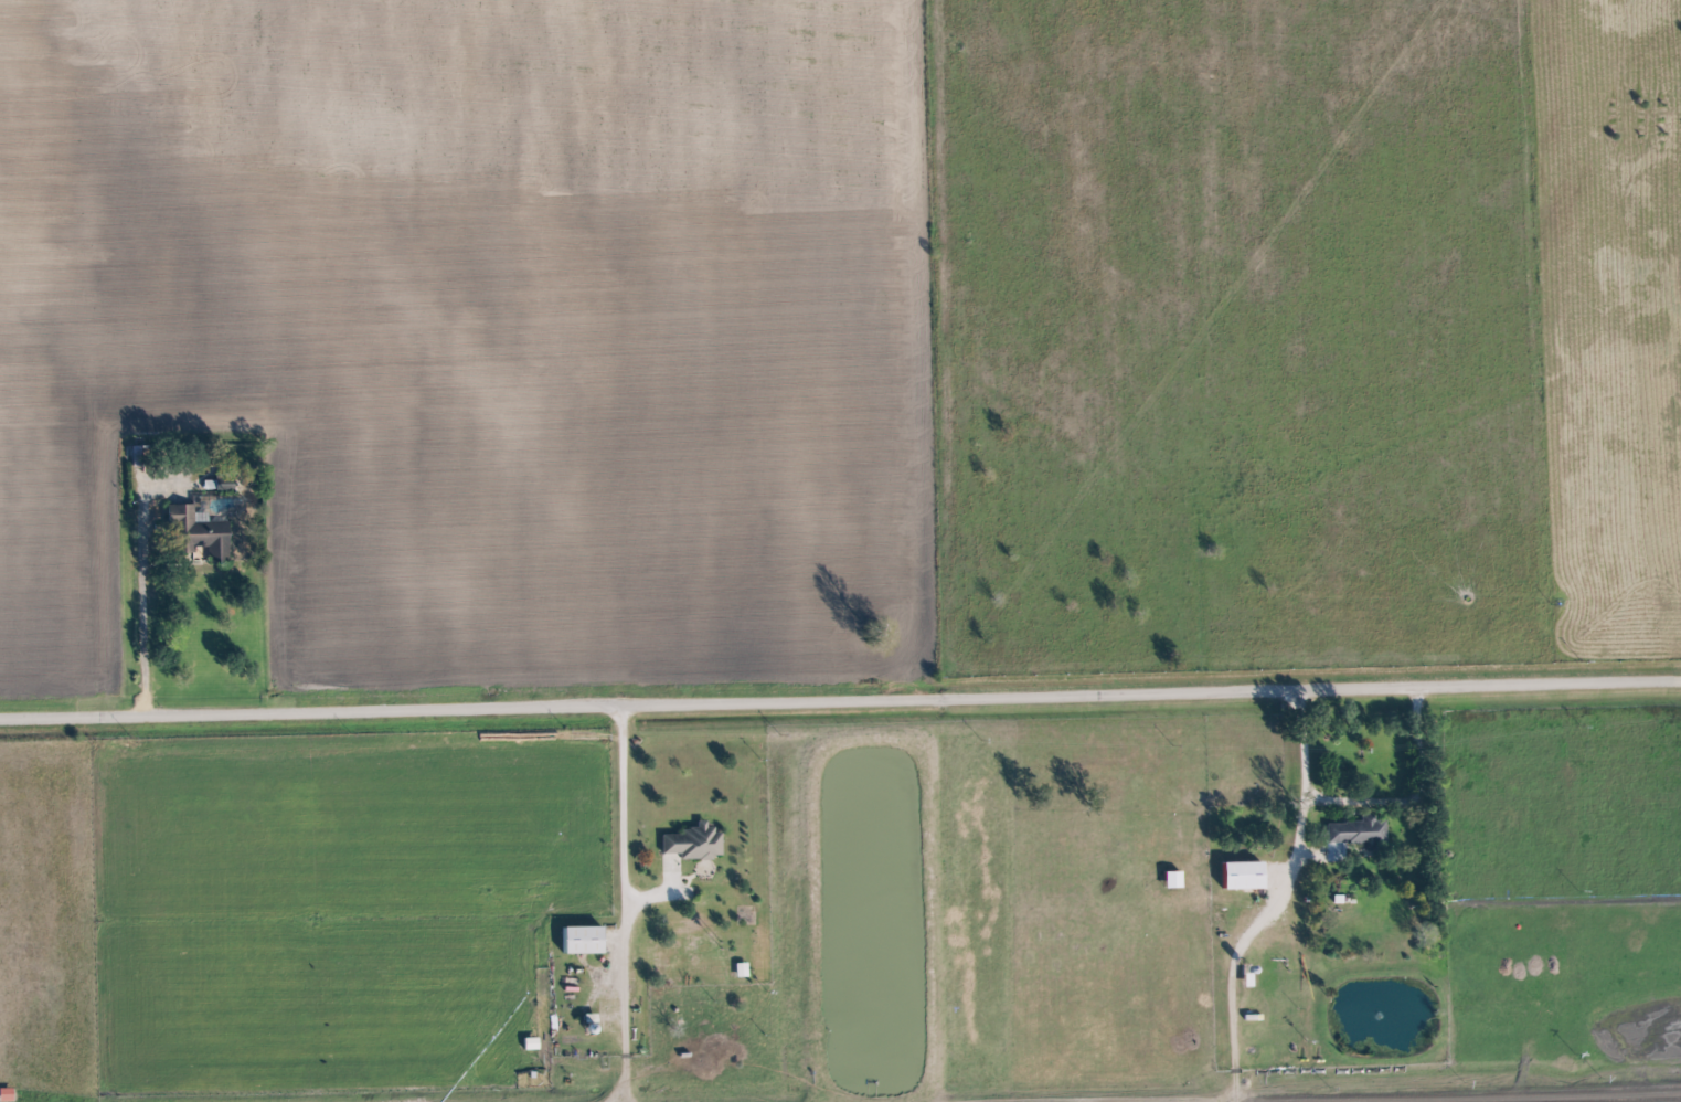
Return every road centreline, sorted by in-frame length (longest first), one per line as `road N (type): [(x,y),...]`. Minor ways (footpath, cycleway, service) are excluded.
road 1 (residential): [(0,720),(1680,678)]

